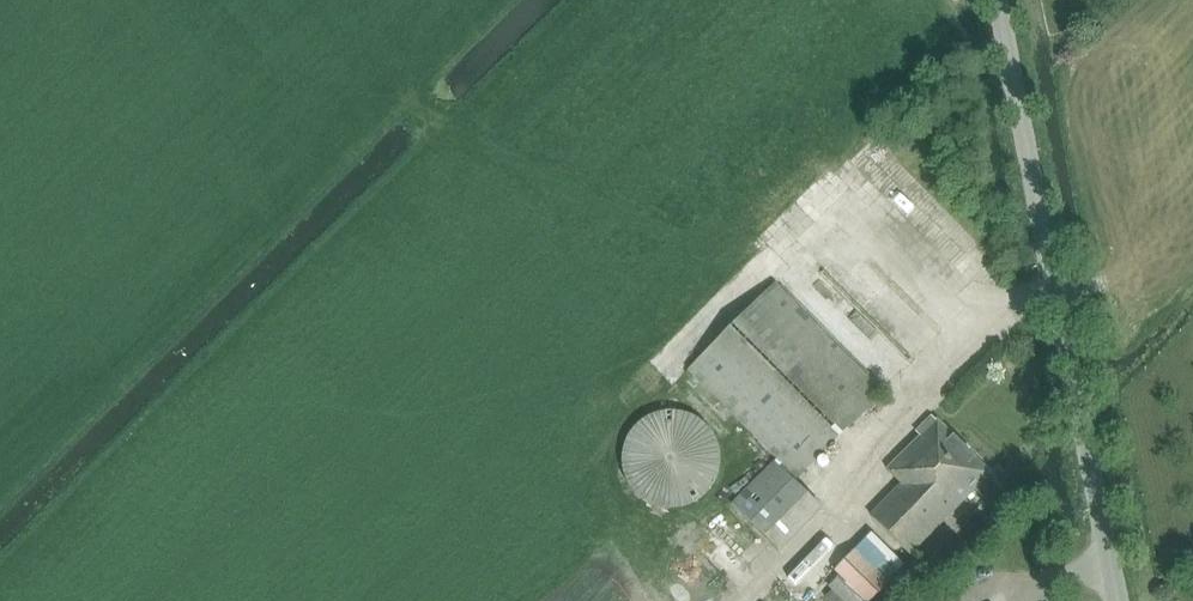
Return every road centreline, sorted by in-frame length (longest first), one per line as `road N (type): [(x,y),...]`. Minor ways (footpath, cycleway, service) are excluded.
road 1 (unclassified): [(1123,600),(1004,0)]

